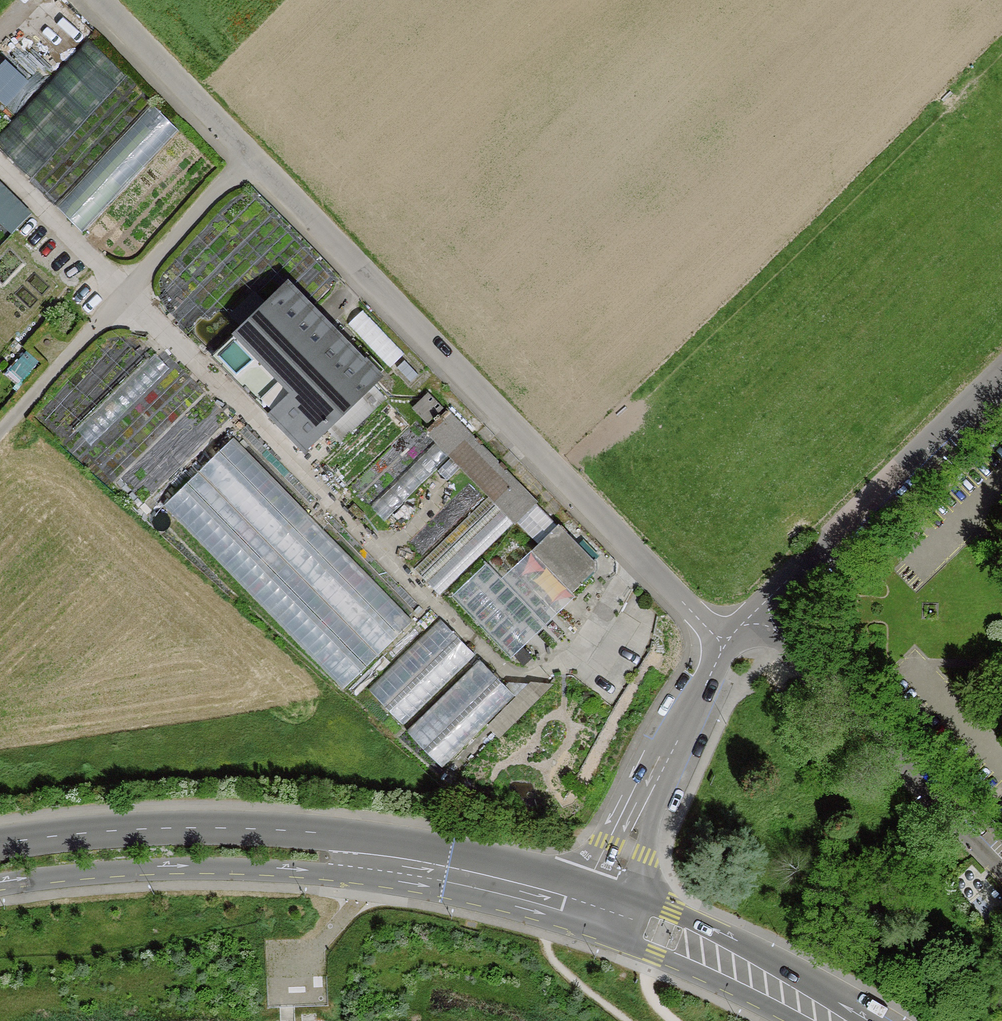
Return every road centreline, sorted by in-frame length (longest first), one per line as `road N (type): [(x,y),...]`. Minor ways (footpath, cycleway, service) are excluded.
road 1 (track): [(0,163),(503,670),(535,676),(577,655),(642,559)]
road 2 (unclassified): [(729,648),(101,0)]
road 3 (secondary): [(380,857),(326,834),(250,828),(0,844)]
road 4 (secondary): [(0,884),(166,867),(325,872),(380,857)]
road 5 (track): [(248,154),(0,433)]
road 6 (residential): [(1001,861),(758,614)]
road 7 (residential): [(1001,378),(758,614)]
road 8 (residential): [(729,648),(671,748),(604,908)]
road 9 (secondary): [(842,1020),(703,948),(604,908)]
road 10 (secondary): [(604,908),(380,857)]

